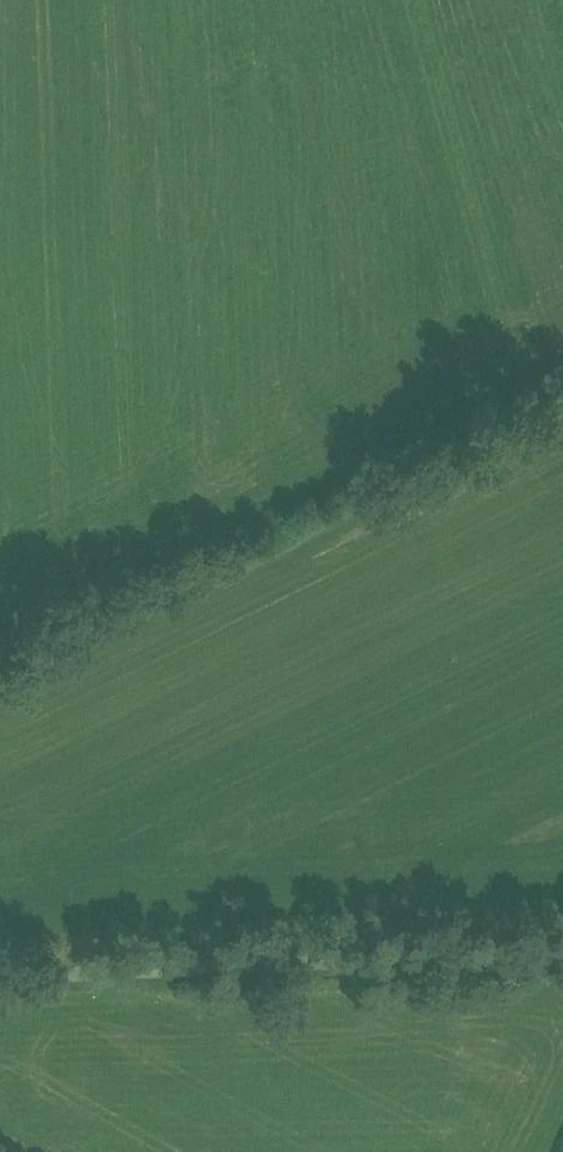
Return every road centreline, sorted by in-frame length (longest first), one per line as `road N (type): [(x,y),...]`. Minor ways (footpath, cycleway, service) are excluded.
road 1 (unclassified): [(562,945),(303,948),(0,935)]

